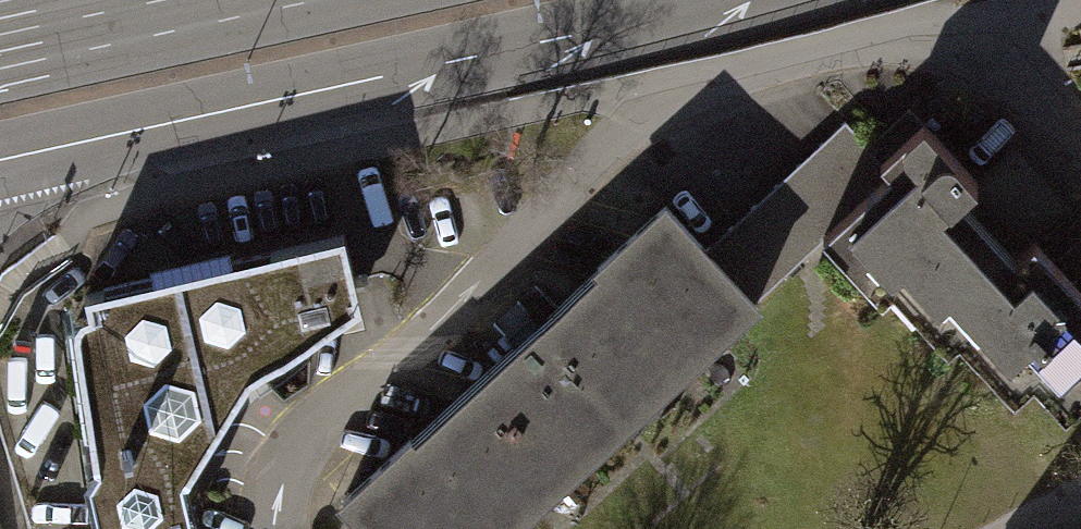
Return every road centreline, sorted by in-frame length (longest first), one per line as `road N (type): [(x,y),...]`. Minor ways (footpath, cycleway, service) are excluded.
road 1 (residential): [(276,528),(279,493),(298,455),(671,90),(989,26),(1080,128)]
road 2 (primary): [(98,135),(684,0)]
road 3 (primary): [(239,0),(44,42)]
road 4 (secondary): [(0,214),(98,135)]

